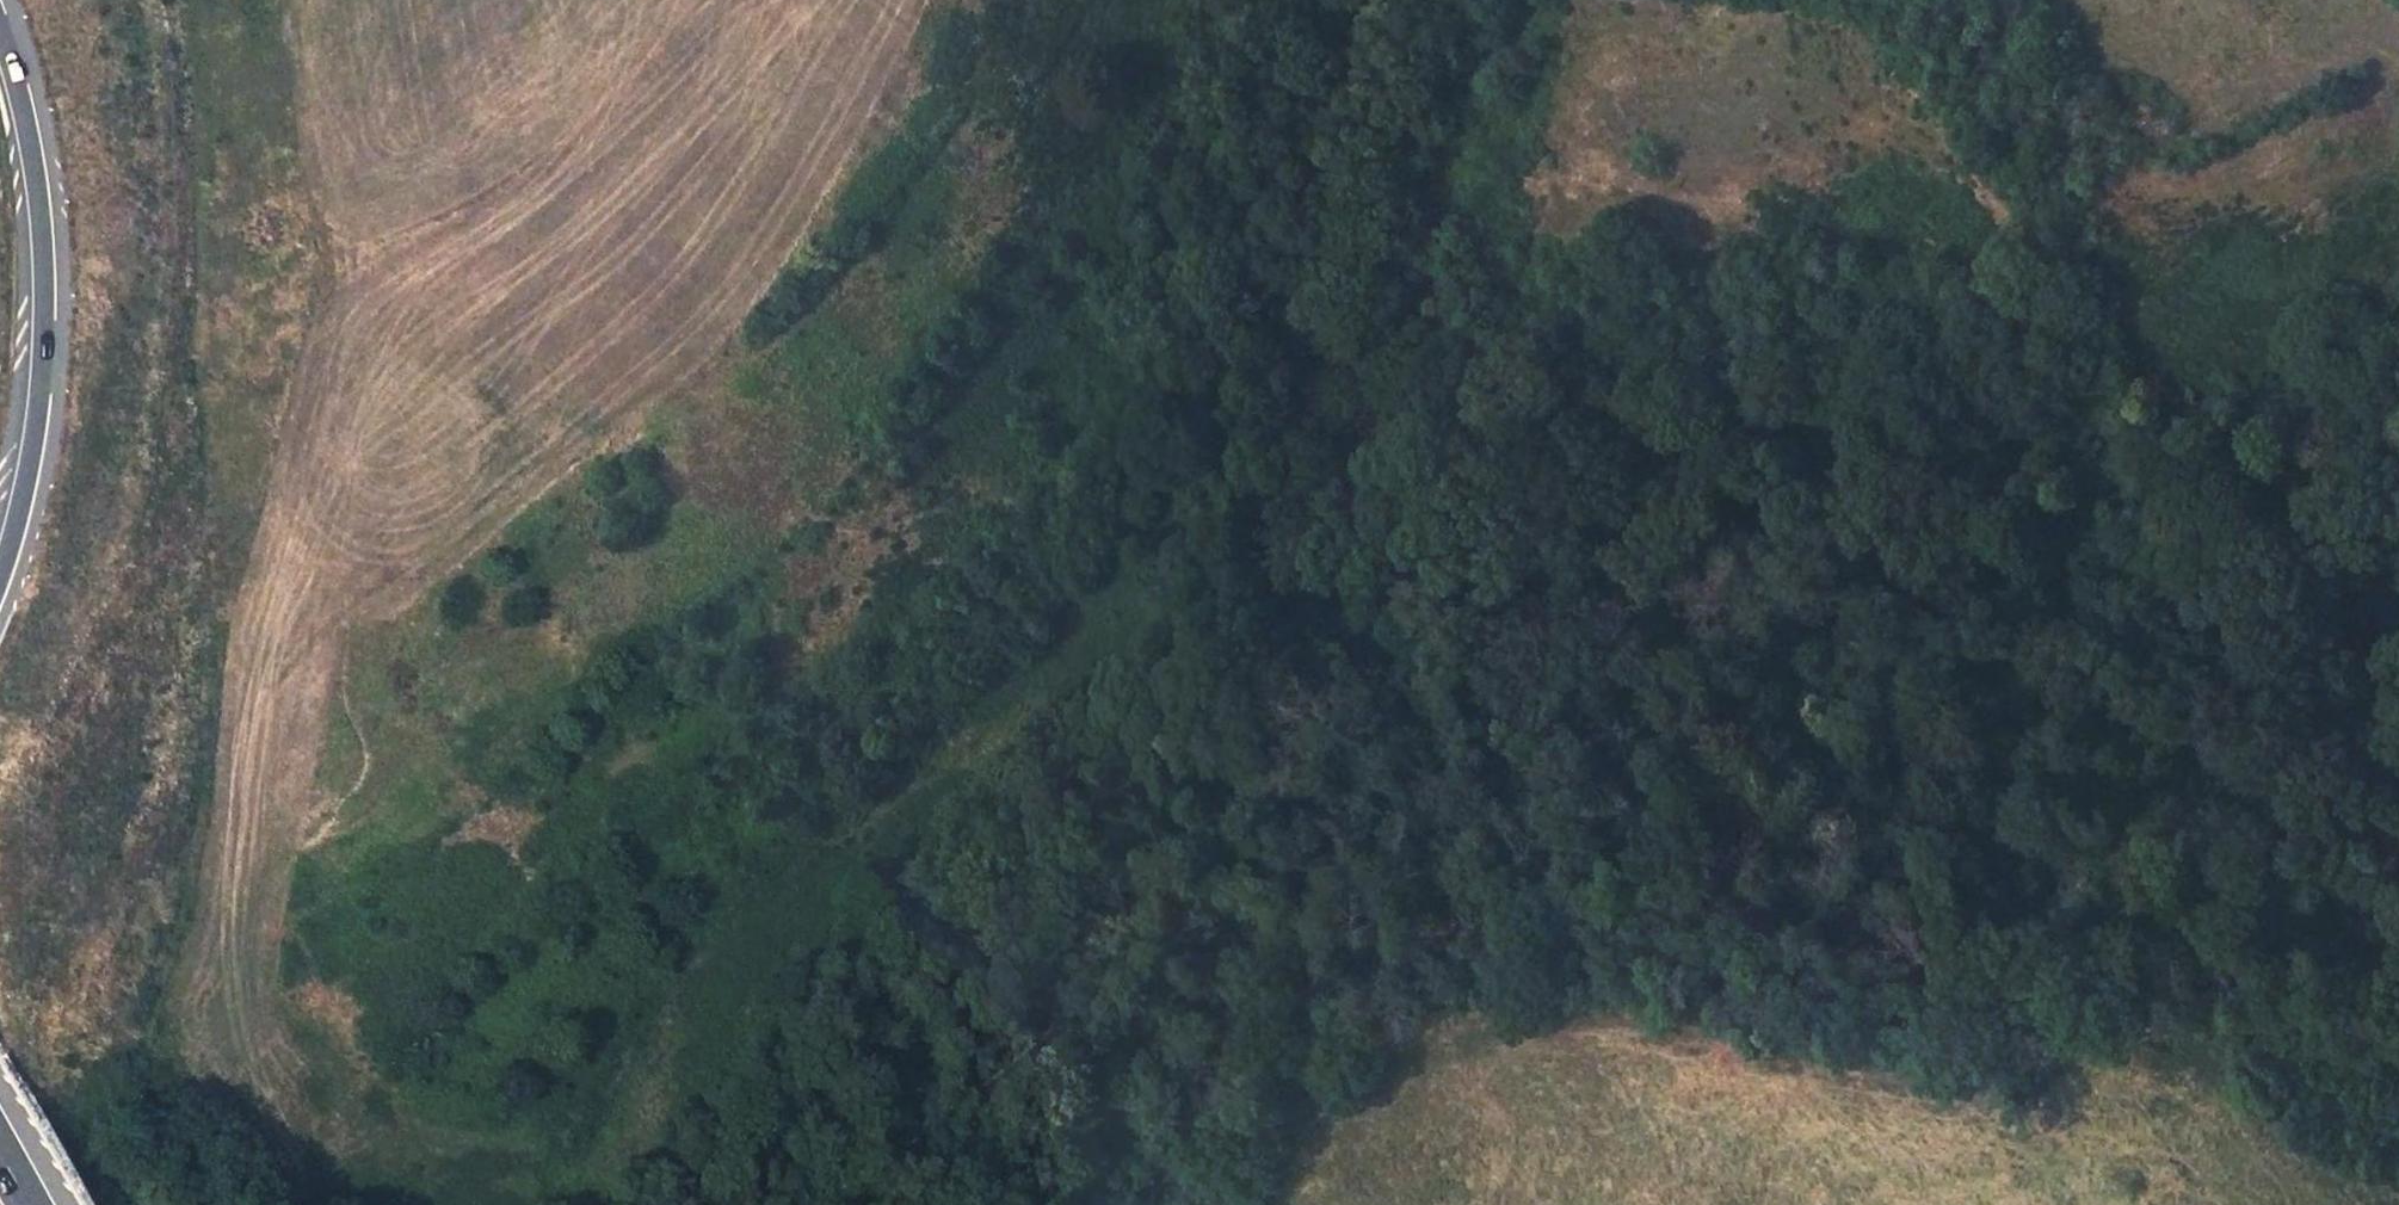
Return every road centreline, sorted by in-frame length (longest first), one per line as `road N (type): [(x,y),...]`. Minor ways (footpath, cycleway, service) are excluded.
road 1 (motorway): [(0,574),(39,408),(45,280),(37,176),(0,27)]

